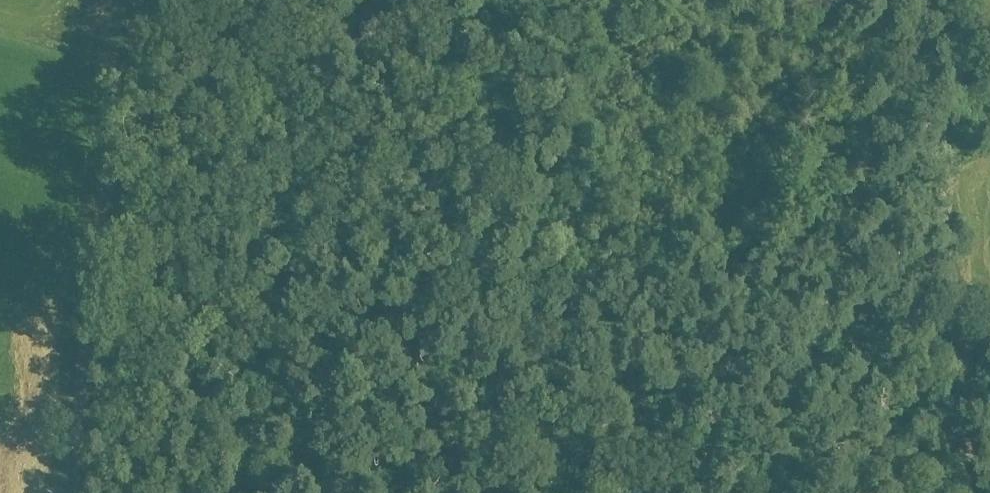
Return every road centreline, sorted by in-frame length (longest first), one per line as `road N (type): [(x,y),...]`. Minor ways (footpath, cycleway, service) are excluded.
road 1 (unclassified): [(67,492),(68,433),(142,0)]

